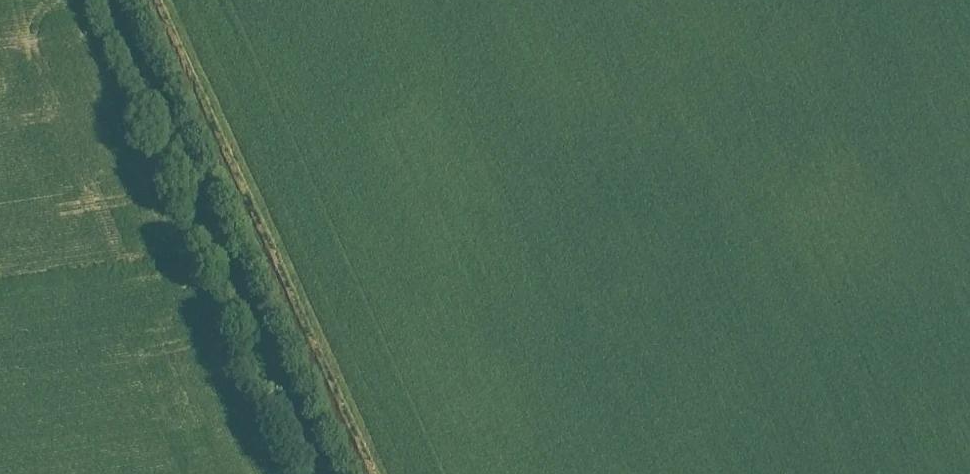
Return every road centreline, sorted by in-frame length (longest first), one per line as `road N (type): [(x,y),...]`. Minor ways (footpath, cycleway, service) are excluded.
road 1 (track): [(330,473),(112,0)]

